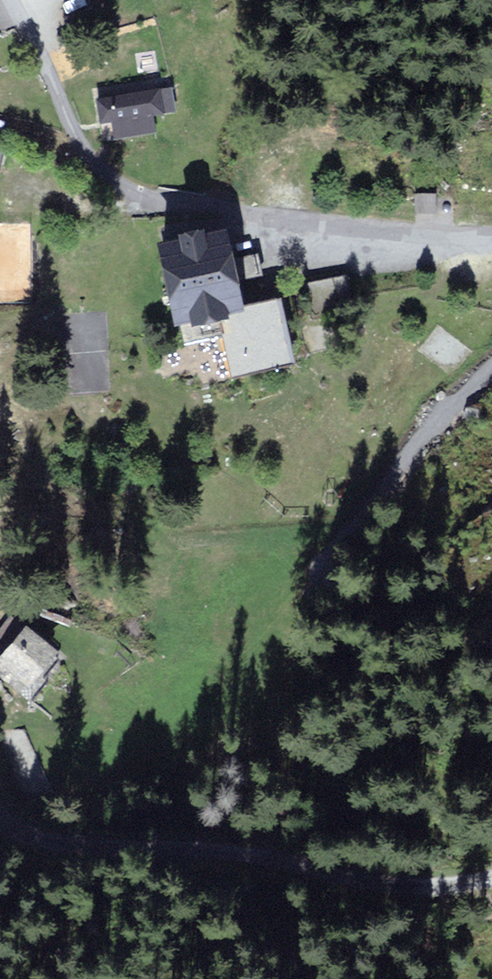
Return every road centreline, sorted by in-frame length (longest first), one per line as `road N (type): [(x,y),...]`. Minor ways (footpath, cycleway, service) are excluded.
road 1 (residential): [(491,241),(205,213),(134,192),(94,164),(73,134),(8,0)]
road 2 (track): [(491,876),(385,885),(218,848),(84,846),(0,818)]
road 3 (track): [(316,581),(443,418),(491,370)]

